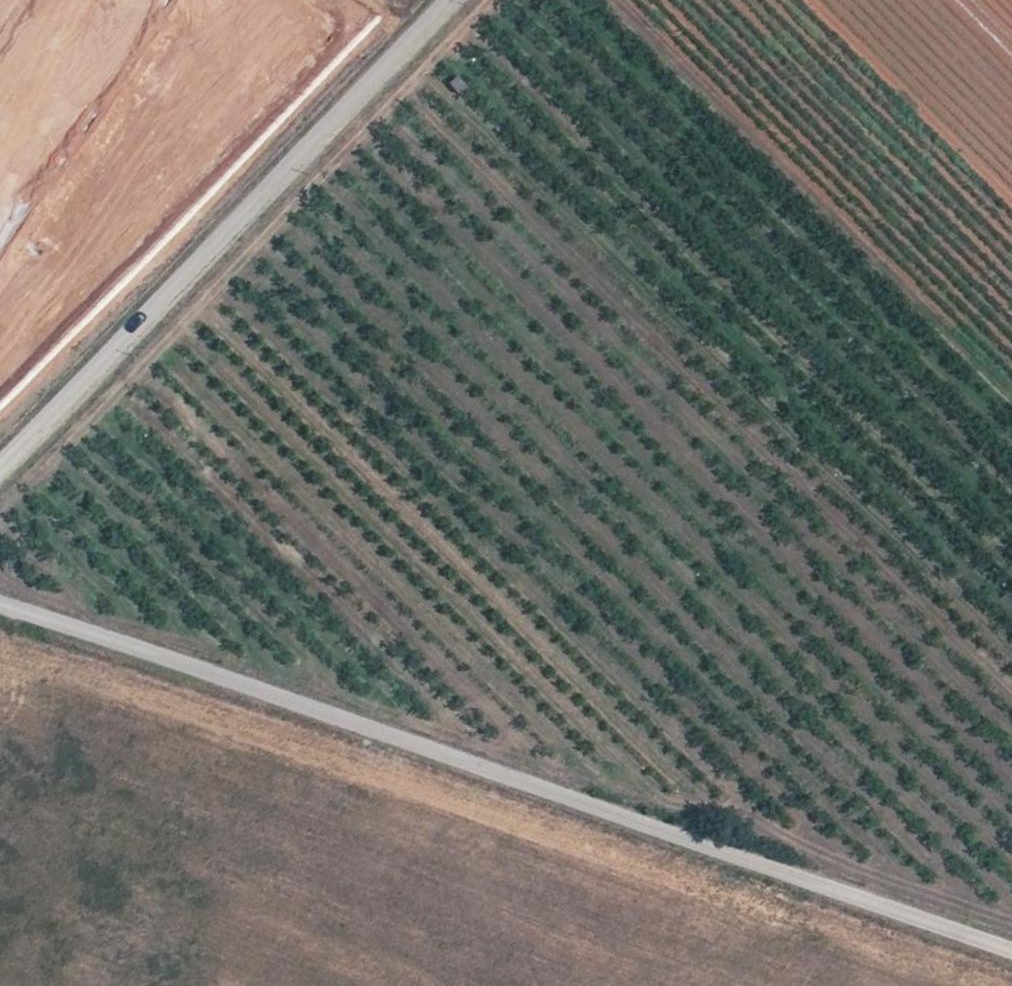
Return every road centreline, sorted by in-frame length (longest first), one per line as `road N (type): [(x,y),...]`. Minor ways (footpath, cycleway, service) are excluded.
road 1 (unclassified): [(0,603),(1011,954)]
road 2 (unclassified): [(0,472),(460,0)]

